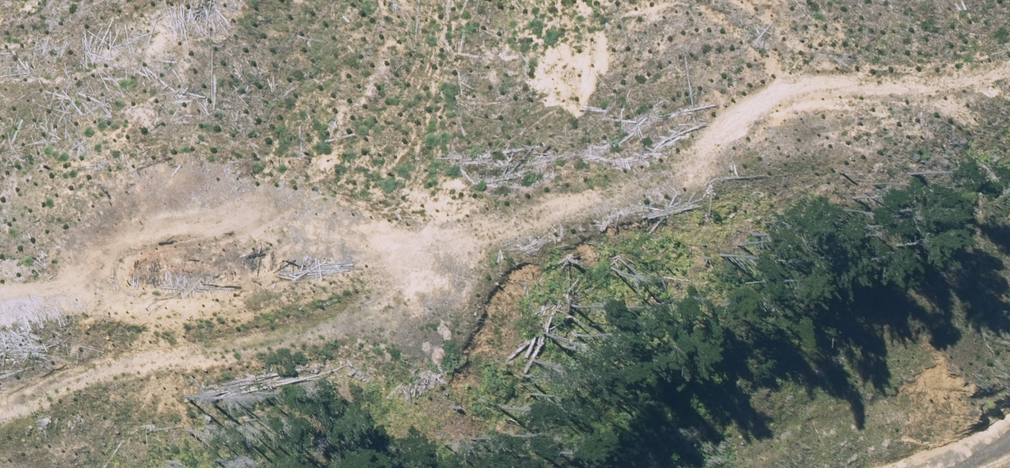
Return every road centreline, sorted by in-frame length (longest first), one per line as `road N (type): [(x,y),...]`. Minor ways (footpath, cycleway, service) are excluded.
road 1 (track): [(0,302),(380,245),(617,165),(757,97),(1009,35)]
road 2 (track): [(486,209),(400,304),(0,464)]

